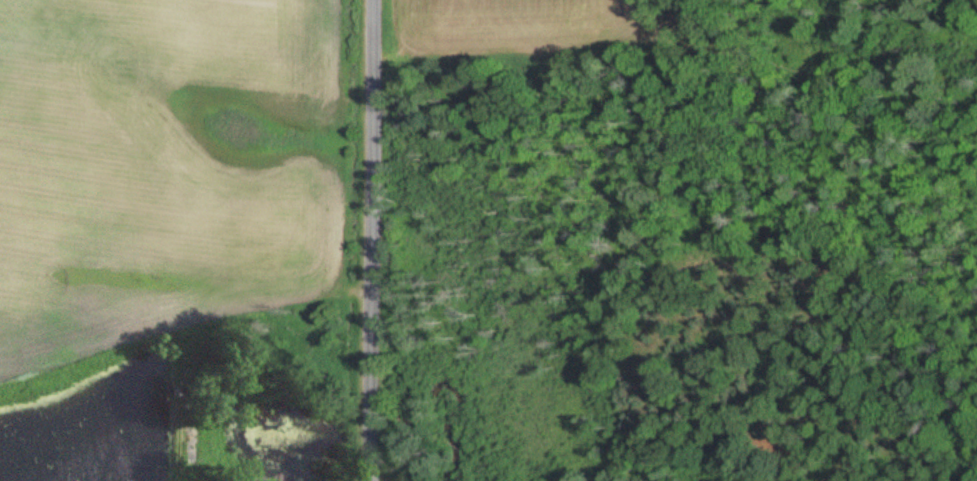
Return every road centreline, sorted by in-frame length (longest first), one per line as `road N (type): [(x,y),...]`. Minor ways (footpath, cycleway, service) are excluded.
road 1 (residential): [(367,480),(372,0)]

